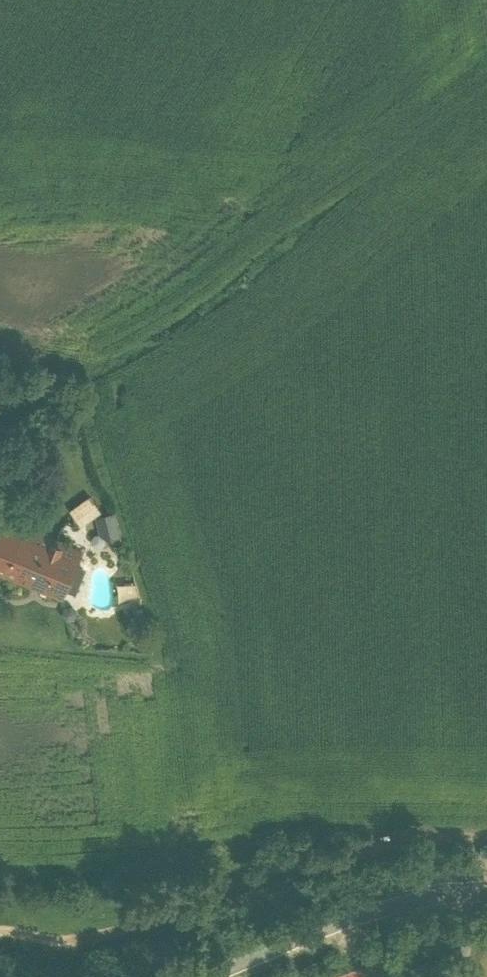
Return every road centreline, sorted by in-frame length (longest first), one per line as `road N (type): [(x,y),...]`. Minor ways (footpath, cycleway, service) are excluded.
road 1 (unclassified): [(212,976),(402,907),(486,900)]

